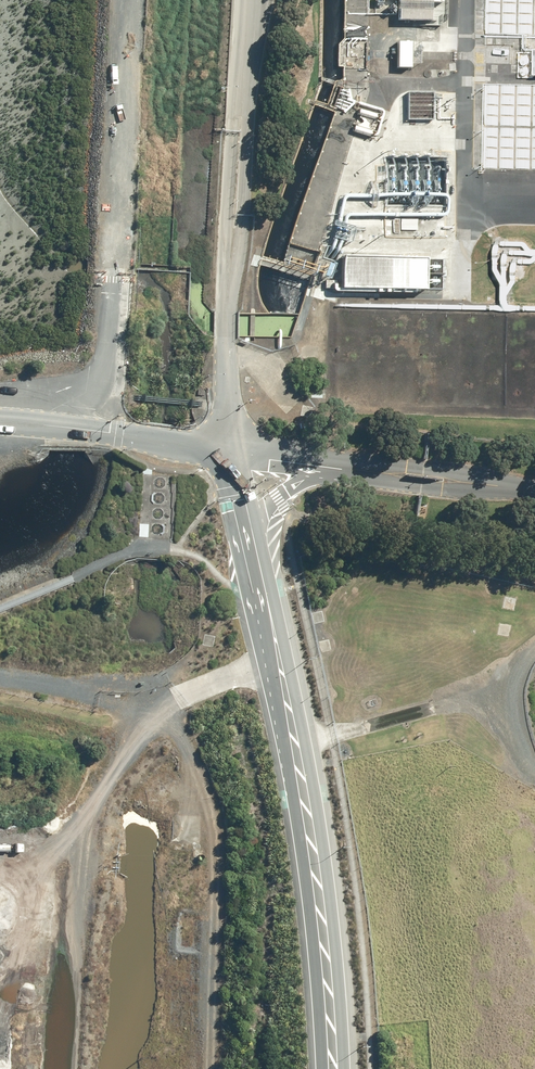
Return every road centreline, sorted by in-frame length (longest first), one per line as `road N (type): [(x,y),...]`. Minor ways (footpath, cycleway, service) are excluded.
road 1 (unclassified): [(253,545),(306,801),(335,1068)]
road 2 (track): [(280,666),(178,698),(96,804),(70,1068)]
road 3 (track): [(164,712),(208,798),(220,851),(211,1068)]
road 4 (track): [(115,0),(99,310),(110,335)]
road 5 (unclassified): [(233,449),(0,423)]
road 6 (unclassified): [(534,490),(336,466)]
road 7 (track): [(164,712),(0,680)]
road 8 (unclassified): [(336,466),(303,481),(265,513),(253,545)]

